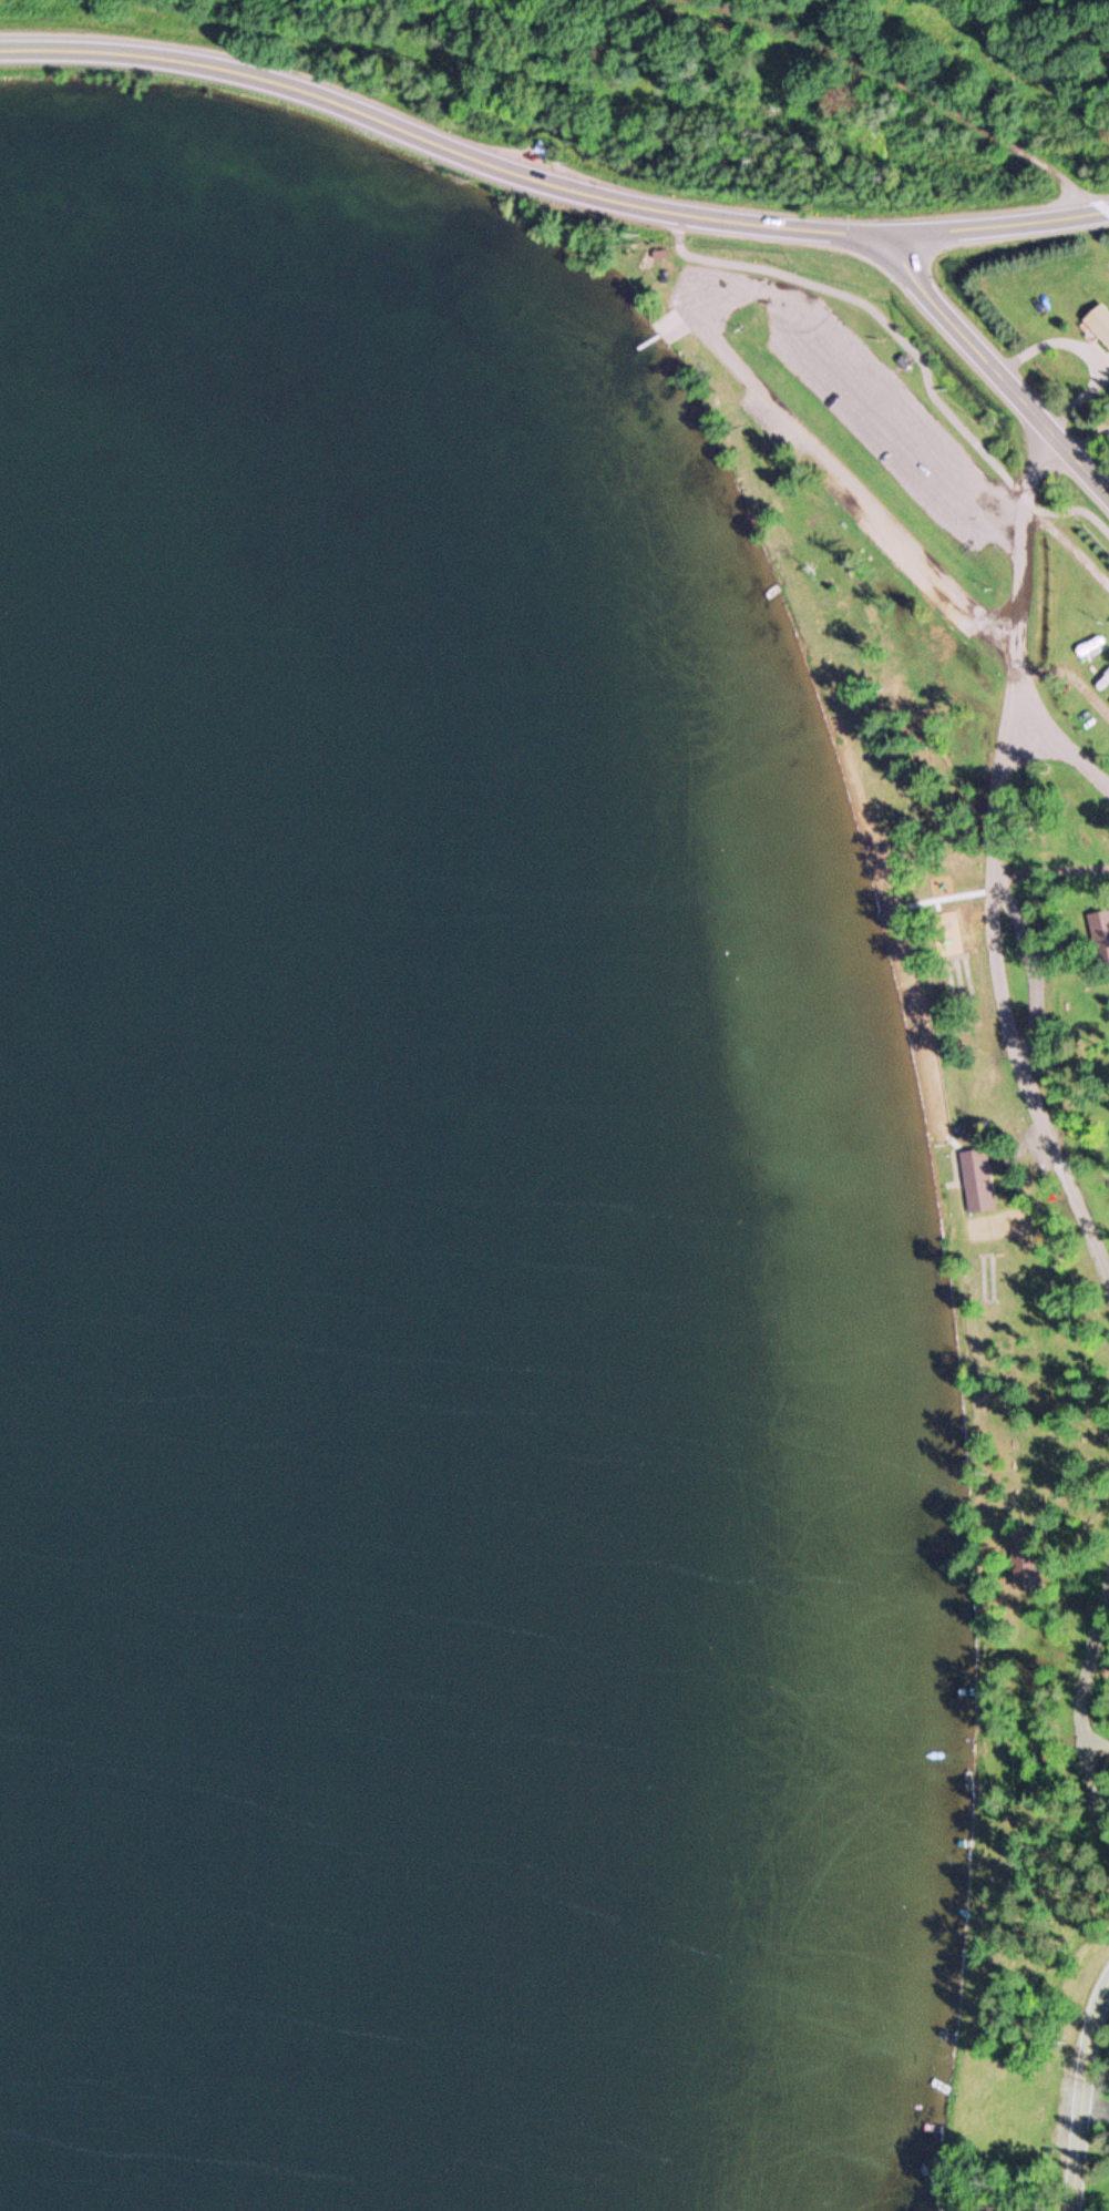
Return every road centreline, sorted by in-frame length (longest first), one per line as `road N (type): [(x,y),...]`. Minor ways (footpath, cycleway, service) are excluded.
road 1 (secondary): [(0,49),(145,52),(222,66),(315,92),(530,178),(679,214)]
road 2 (secondary): [(880,235),(1108,501)]
road 3 (tertiary): [(1072,2210),(1095,2007),(1108,1981)]
road 4 (secondary): [(880,235),(1108,208)]
road 5 (secondary): [(679,214),(880,235)]

